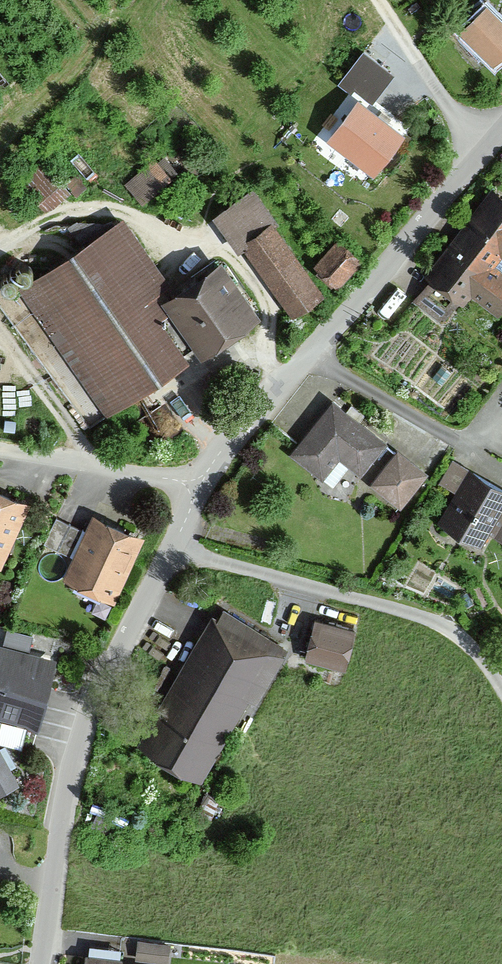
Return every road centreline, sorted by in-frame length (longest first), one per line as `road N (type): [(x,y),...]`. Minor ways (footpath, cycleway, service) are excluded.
road 1 (unclassified): [(37,963),(73,750),(203,485),(241,431),(501,134)]
road 2 (track): [(501,691),(443,626),(171,549)]

